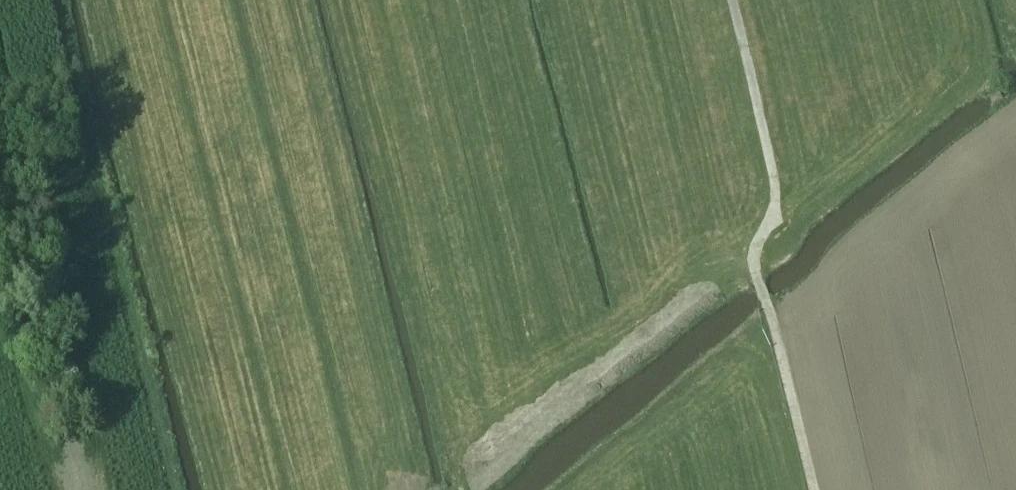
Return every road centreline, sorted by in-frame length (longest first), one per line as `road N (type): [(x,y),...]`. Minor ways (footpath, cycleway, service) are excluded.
road 1 (track): [(810,489),(756,272),(758,244),(776,215),(775,181),(730,0)]

